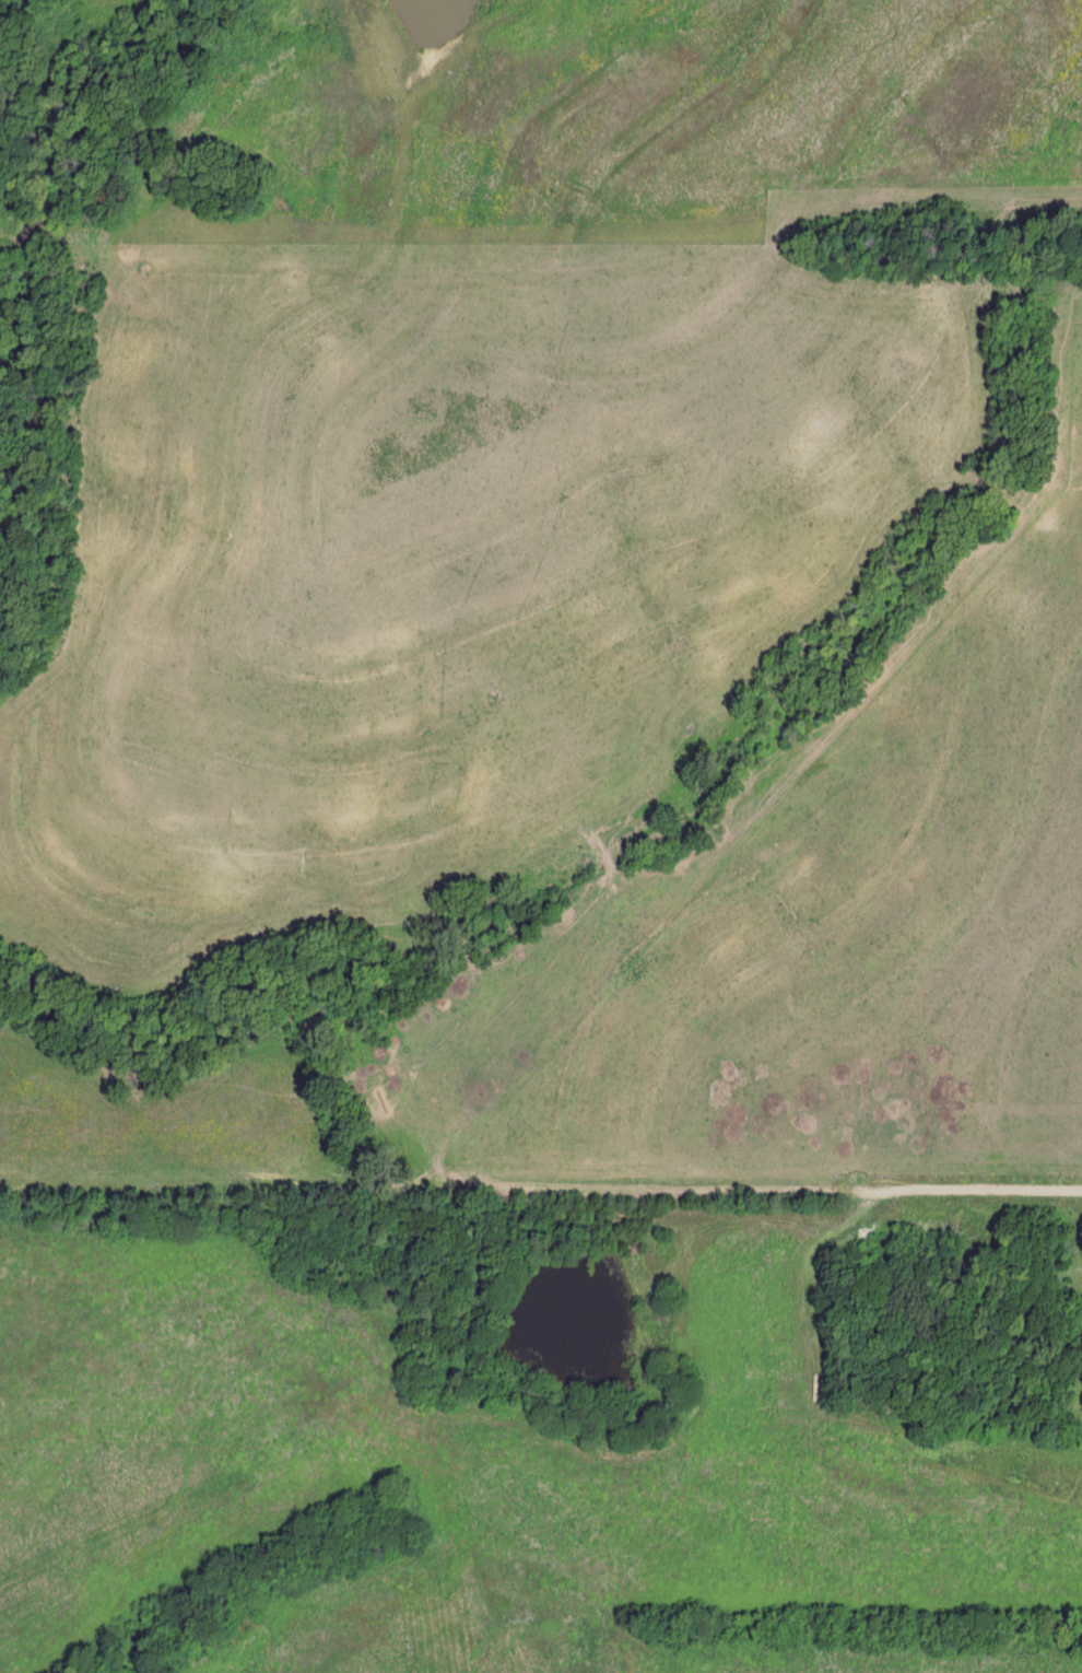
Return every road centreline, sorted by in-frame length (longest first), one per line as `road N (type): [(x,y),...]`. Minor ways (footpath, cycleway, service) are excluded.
road 1 (residential): [(1081,1161),(0,1135)]

